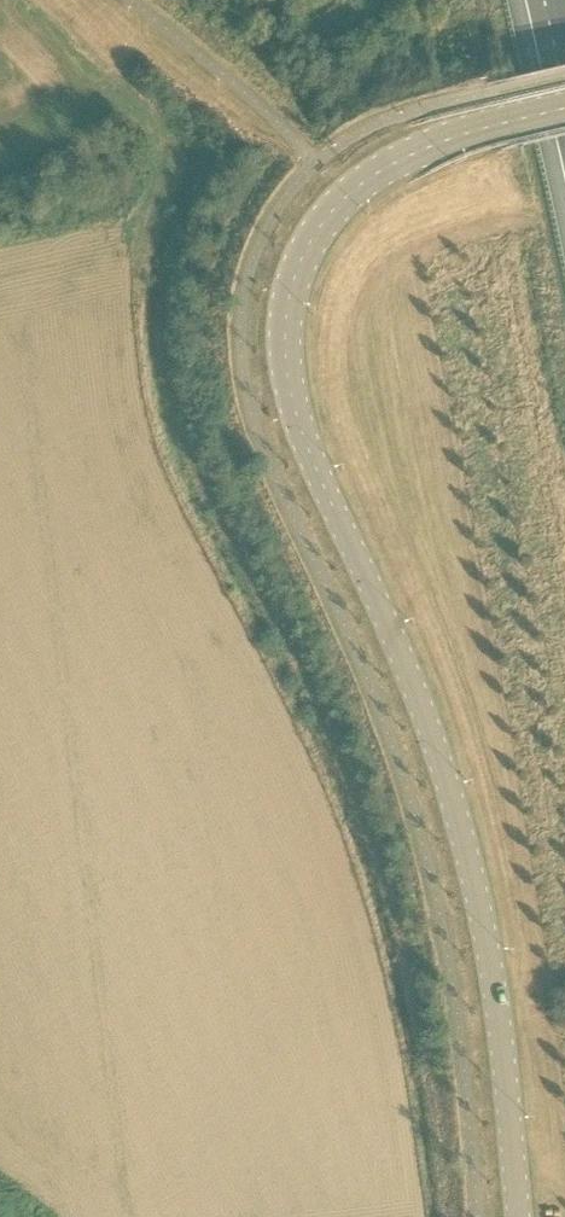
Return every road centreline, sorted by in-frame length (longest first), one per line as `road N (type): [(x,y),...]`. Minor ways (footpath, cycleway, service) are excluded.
road 1 (tertiary): [(518,1216),(504,1060),(474,885),(436,750),(314,469),(289,387),(286,336),(319,238),(385,172),(424,150),(564,112)]

